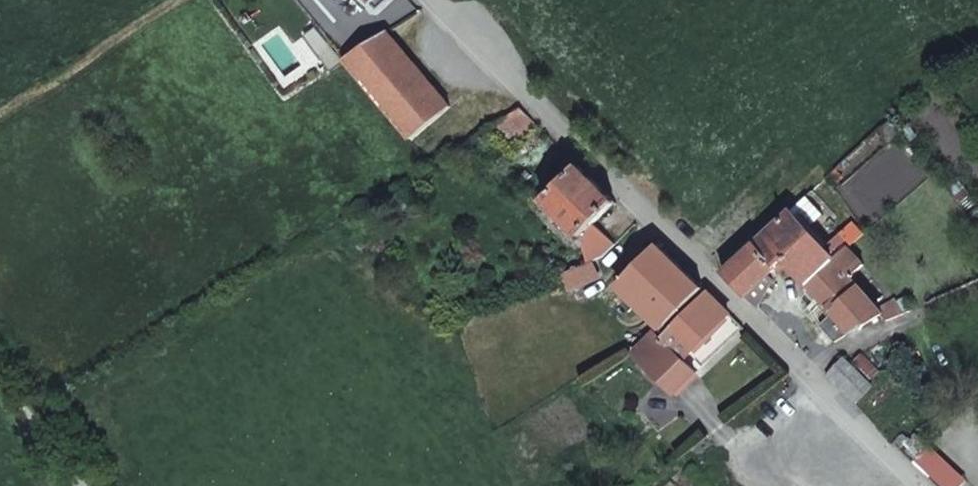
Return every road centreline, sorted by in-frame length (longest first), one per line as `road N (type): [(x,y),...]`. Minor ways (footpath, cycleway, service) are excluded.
road 1 (unclassified): [(437,0),(807,370)]
road 2 (unclassified): [(807,370),(924,485)]
road 3 (unclassified): [(0,376),(77,485)]
road 4 (unclassified): [(923,314),(841,346),(807,370)]

